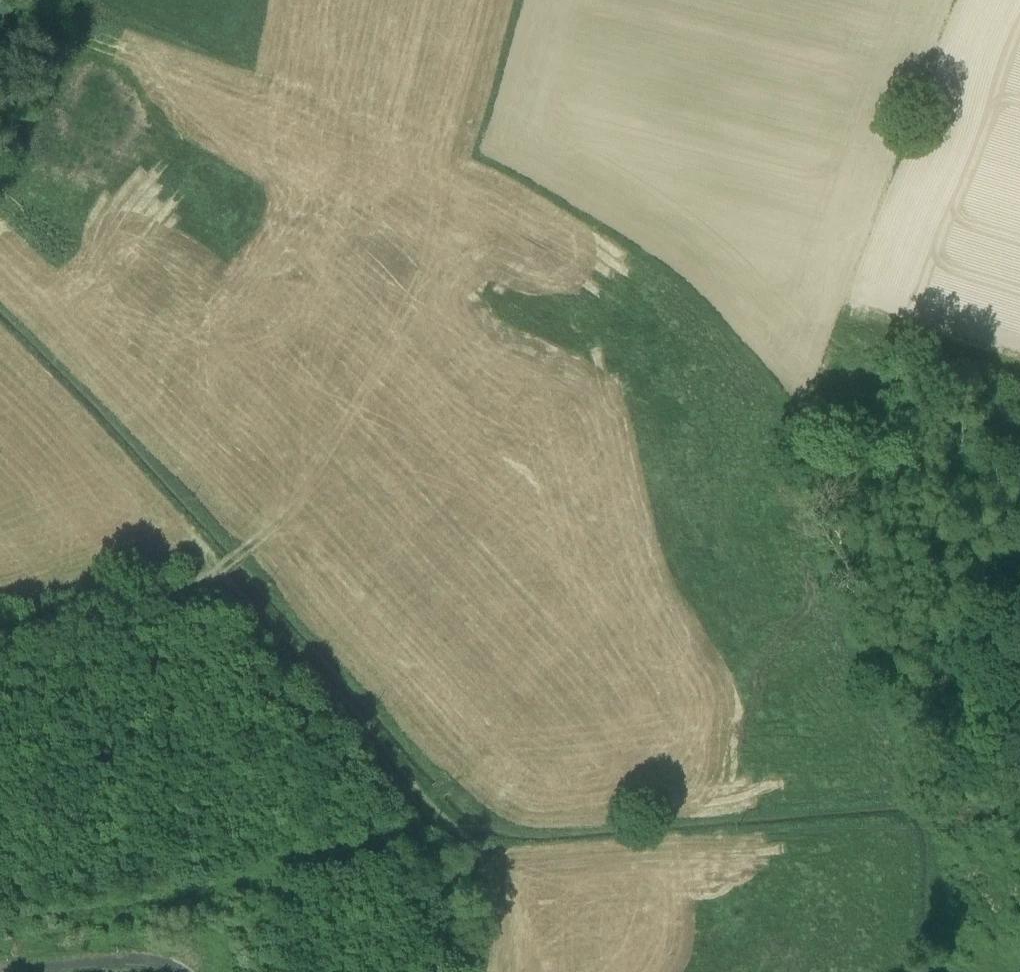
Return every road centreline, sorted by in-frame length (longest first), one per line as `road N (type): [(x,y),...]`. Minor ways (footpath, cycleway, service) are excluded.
road 1 (track): [(0,633),(221,570),(385,763),(481,854)]

